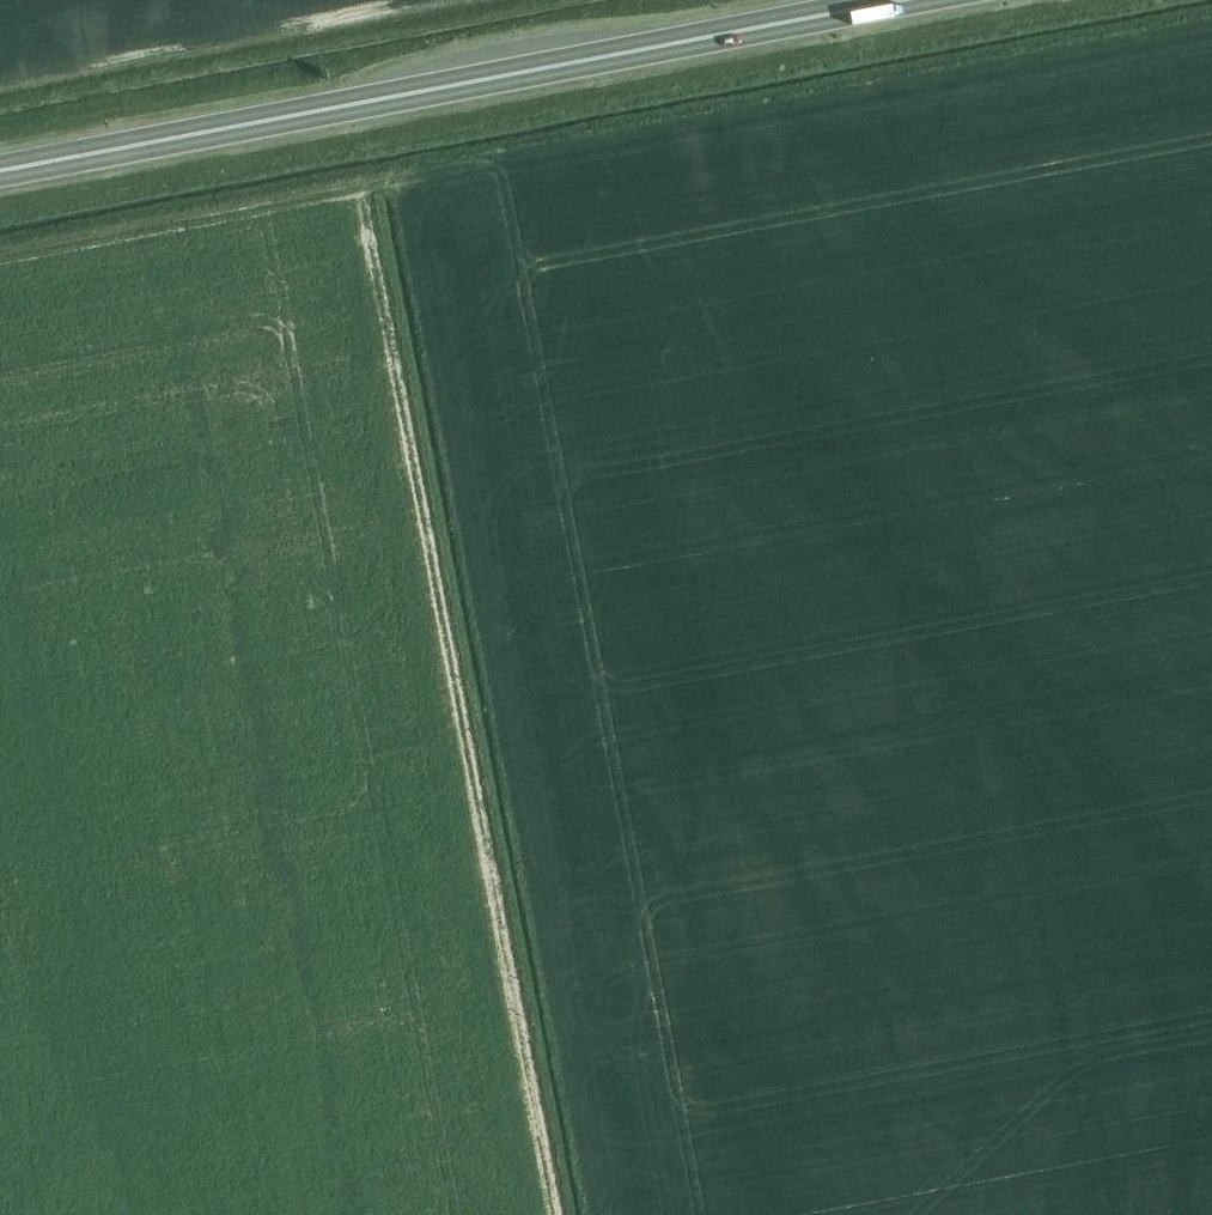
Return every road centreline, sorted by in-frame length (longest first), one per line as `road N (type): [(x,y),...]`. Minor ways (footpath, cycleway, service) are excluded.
road 1 (trunk): [(0,173),(907,0)]

